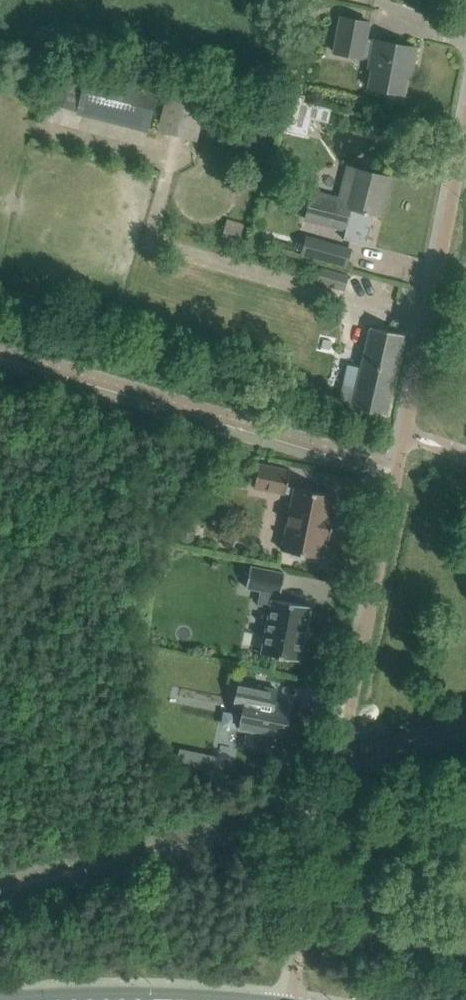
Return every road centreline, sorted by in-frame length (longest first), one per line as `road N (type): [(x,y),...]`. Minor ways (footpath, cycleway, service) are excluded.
road 1 (unclassified): [(291,999),(406,430)]
road 2 (residential): [(406,430),(465,126)]

